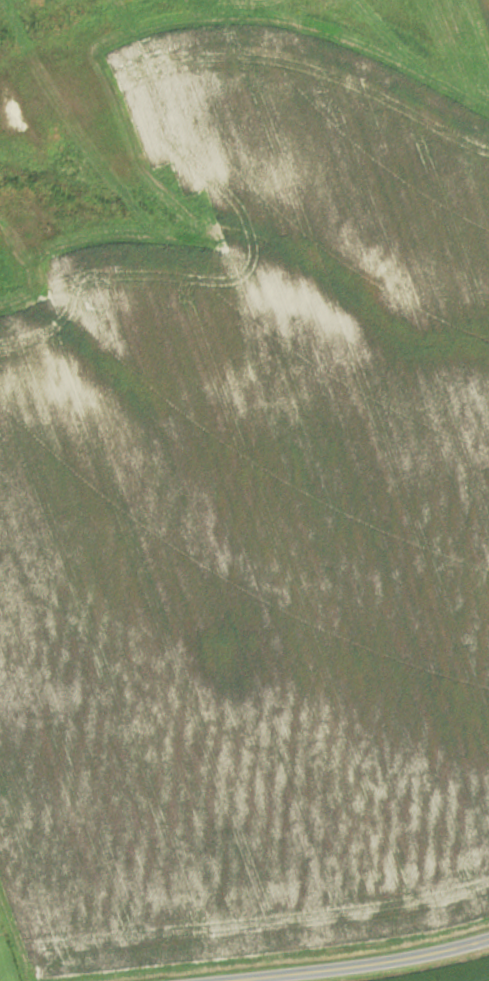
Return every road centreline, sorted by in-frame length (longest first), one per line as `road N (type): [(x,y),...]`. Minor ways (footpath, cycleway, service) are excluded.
road 1 (residential): [(192,980),(449,951),(488,937)]

